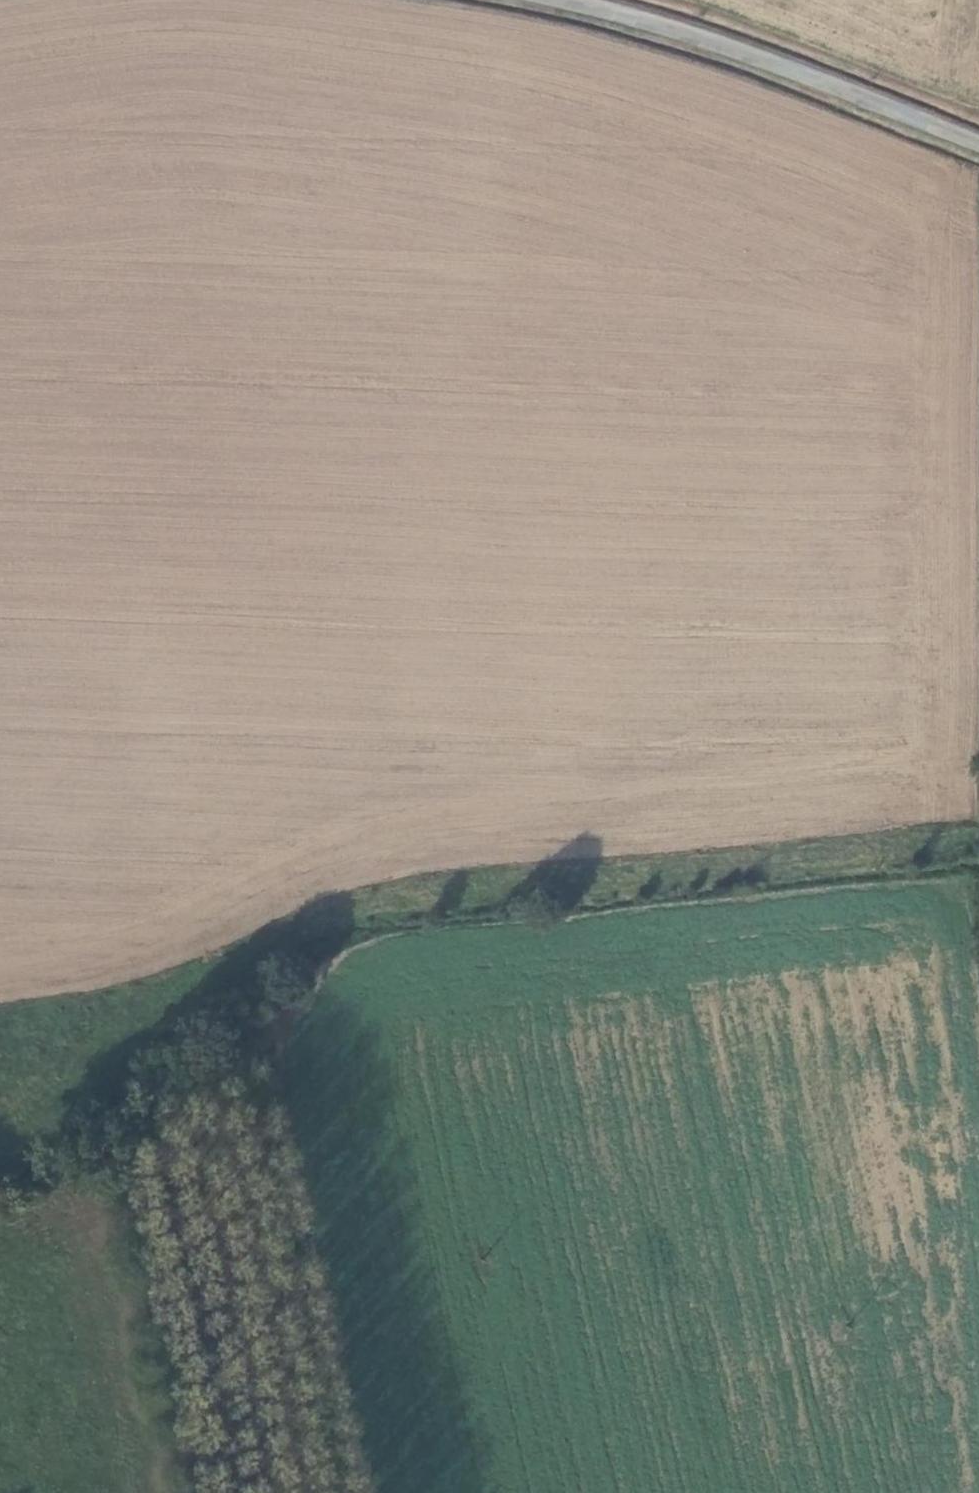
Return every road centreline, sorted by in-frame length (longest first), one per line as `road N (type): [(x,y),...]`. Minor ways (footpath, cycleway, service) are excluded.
road 1 (unclassified): [(978,141),(734,46),(573,0)]

